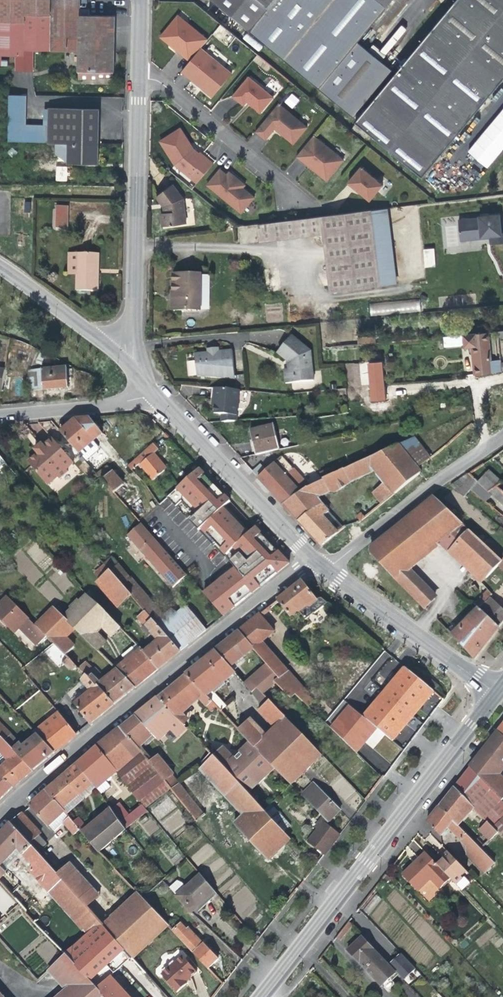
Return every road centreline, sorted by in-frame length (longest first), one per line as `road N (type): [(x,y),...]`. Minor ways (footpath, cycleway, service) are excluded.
road 1 (residential): [(310,559),(0,820)]
road 2 (secondary): [(496,694),(260,996)]
road 3 (unclassified): [(137,76),(130,368)]
road 4 (residential): [(152,395),(310,559)]
road 5 (residential): [(502,435),(325,569)]
road 6 (residential): [(325,569),(496,694)]
road 7 (residential): [(295,207),(276,177),(165,86),(137,76)]
road 8 (residential): [(0,267),(130,368)]
road 9 (residential): [(152,395),(0,415)]
road 10 (track): [(0,190),(134,195)]

